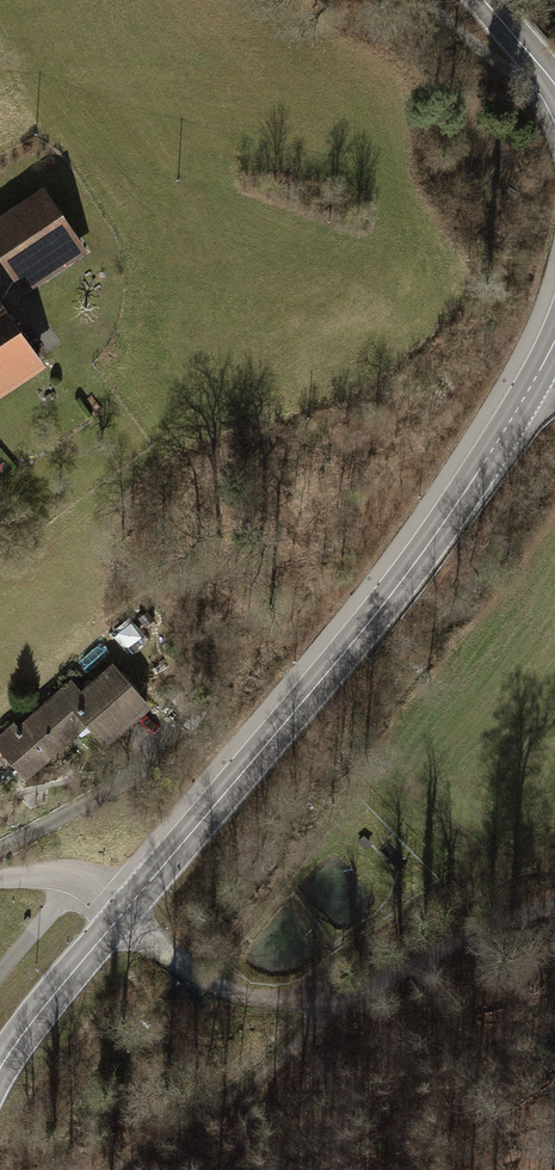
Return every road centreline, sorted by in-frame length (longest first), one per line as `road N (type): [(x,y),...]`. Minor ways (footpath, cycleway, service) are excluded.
road 1 (tertiary): [(554,341),(427,547),(126,909)]
road 2 (track): [(554,909),(323,1003),(209,986),(126,909)]
road 3 (tertiary): [(126,909),(0,1068)]
road 4 (residential): [(0,879),(78,880),(126,909)]

